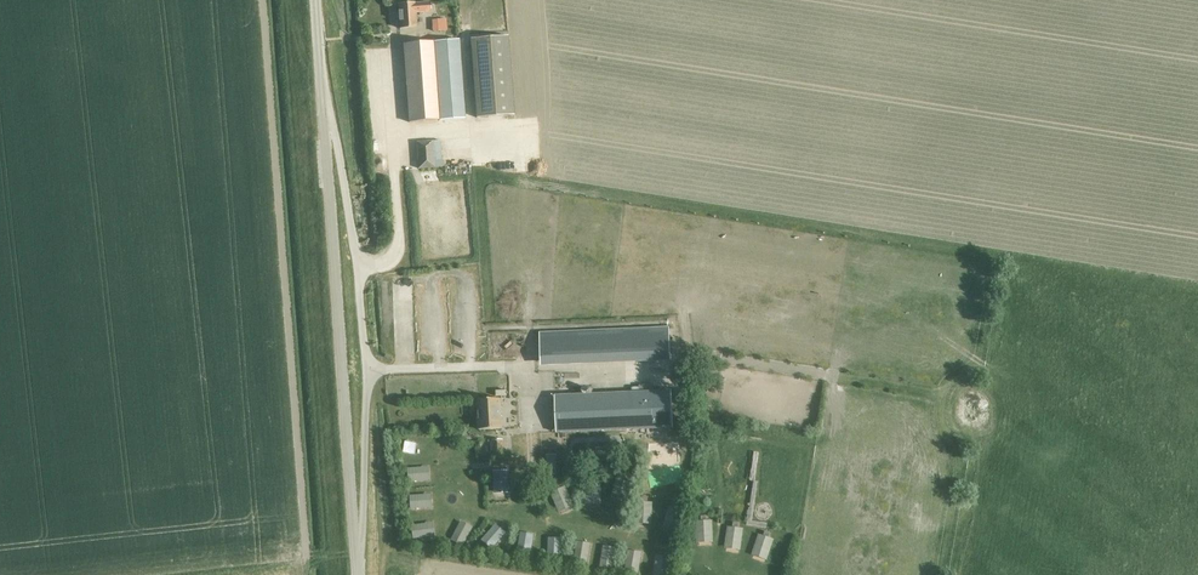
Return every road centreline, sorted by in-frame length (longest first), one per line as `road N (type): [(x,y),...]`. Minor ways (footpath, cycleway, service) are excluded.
road 1 (unclassified): [(356,574),(314,0)]

